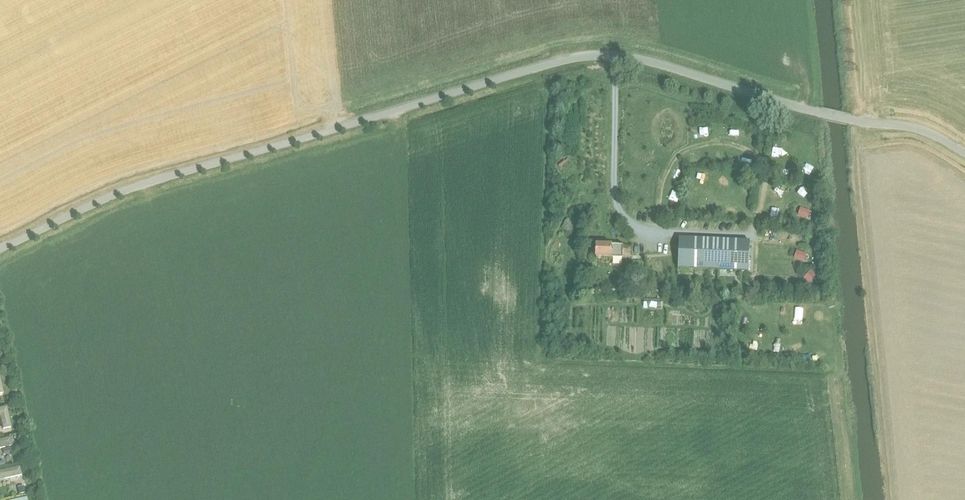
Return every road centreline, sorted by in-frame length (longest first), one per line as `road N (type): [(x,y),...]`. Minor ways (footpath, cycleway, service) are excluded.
road 1 (unclassified): [(0,251),(163,178),(572,61),(637,61),(818,113)]
road 2 (unclassified): [(851,122),(929,133),(964,153)]

